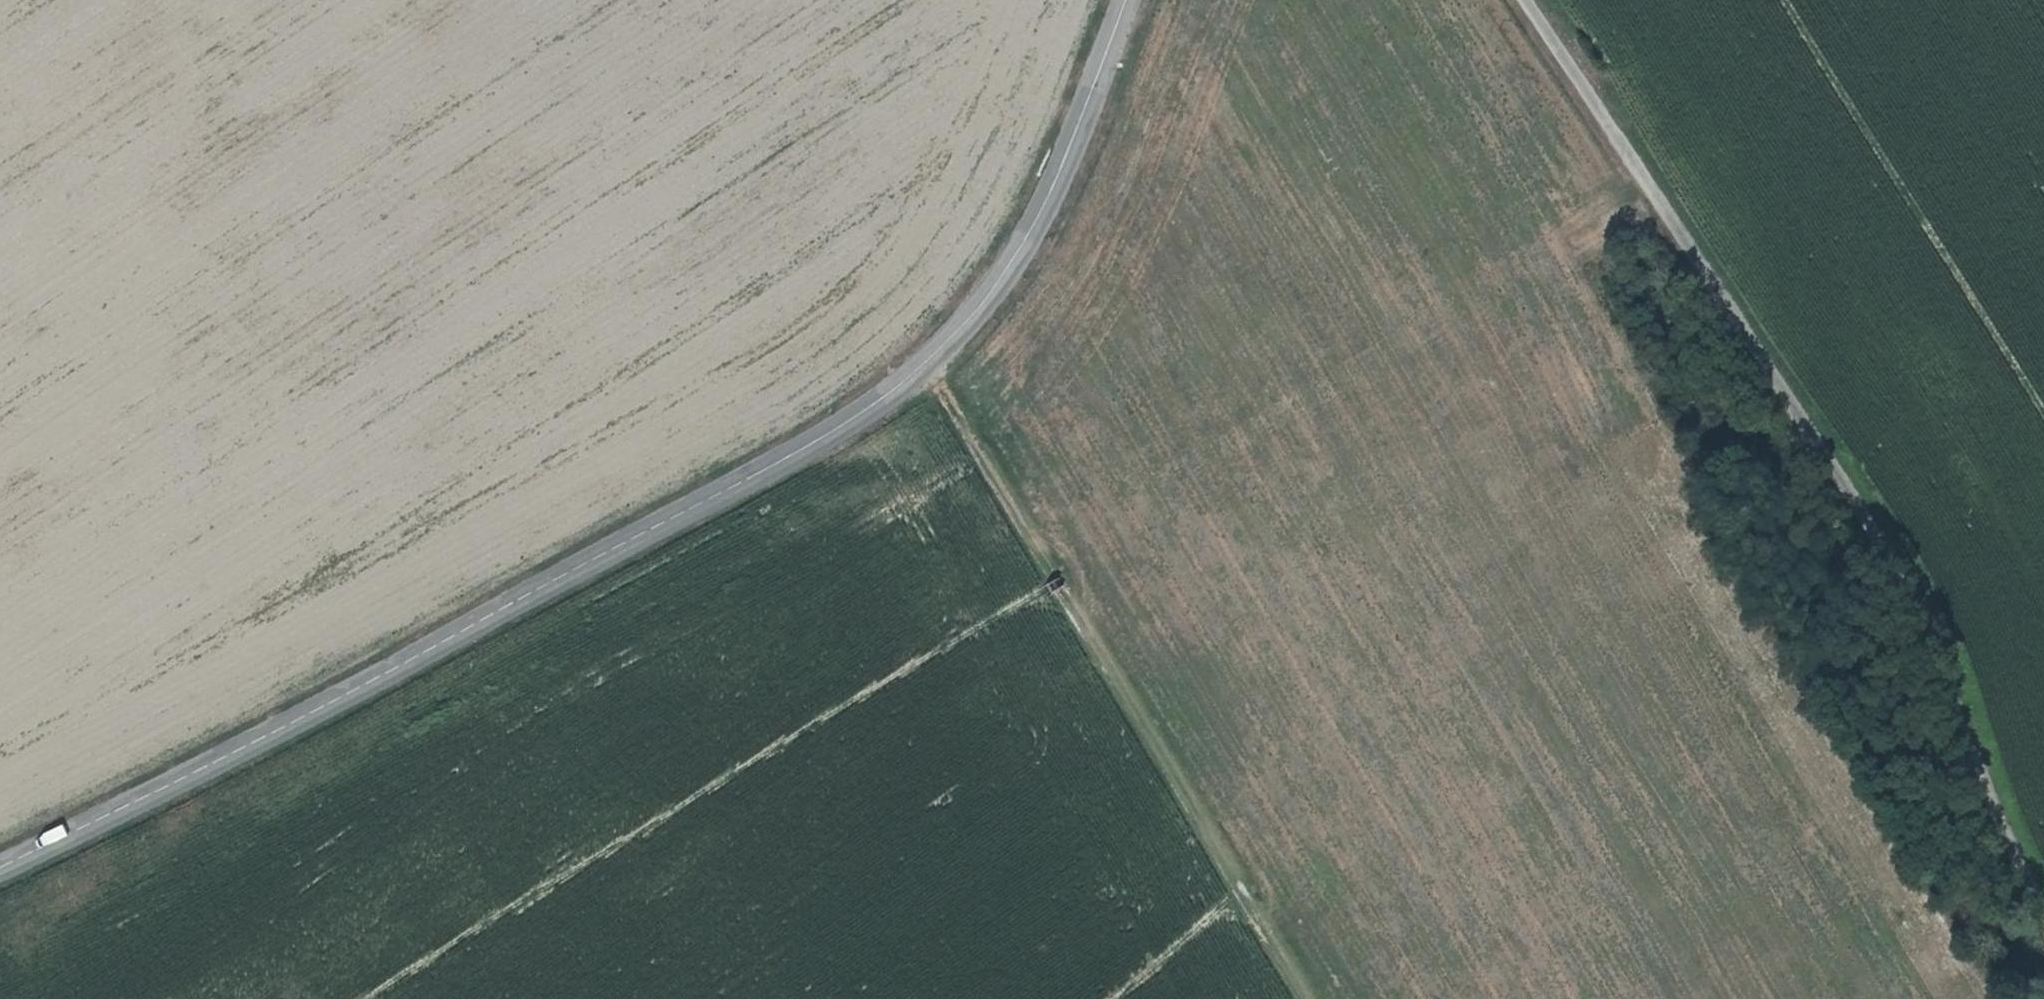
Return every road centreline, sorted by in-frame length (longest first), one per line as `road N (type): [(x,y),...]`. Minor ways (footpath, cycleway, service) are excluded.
road 1 (unclassified): [(0,866),(241,750),(833,431),(964,327),(1081,140),(1126,0)]
road 2 (unclassified): [(1528,0),(1917,607),(2043,902)]

